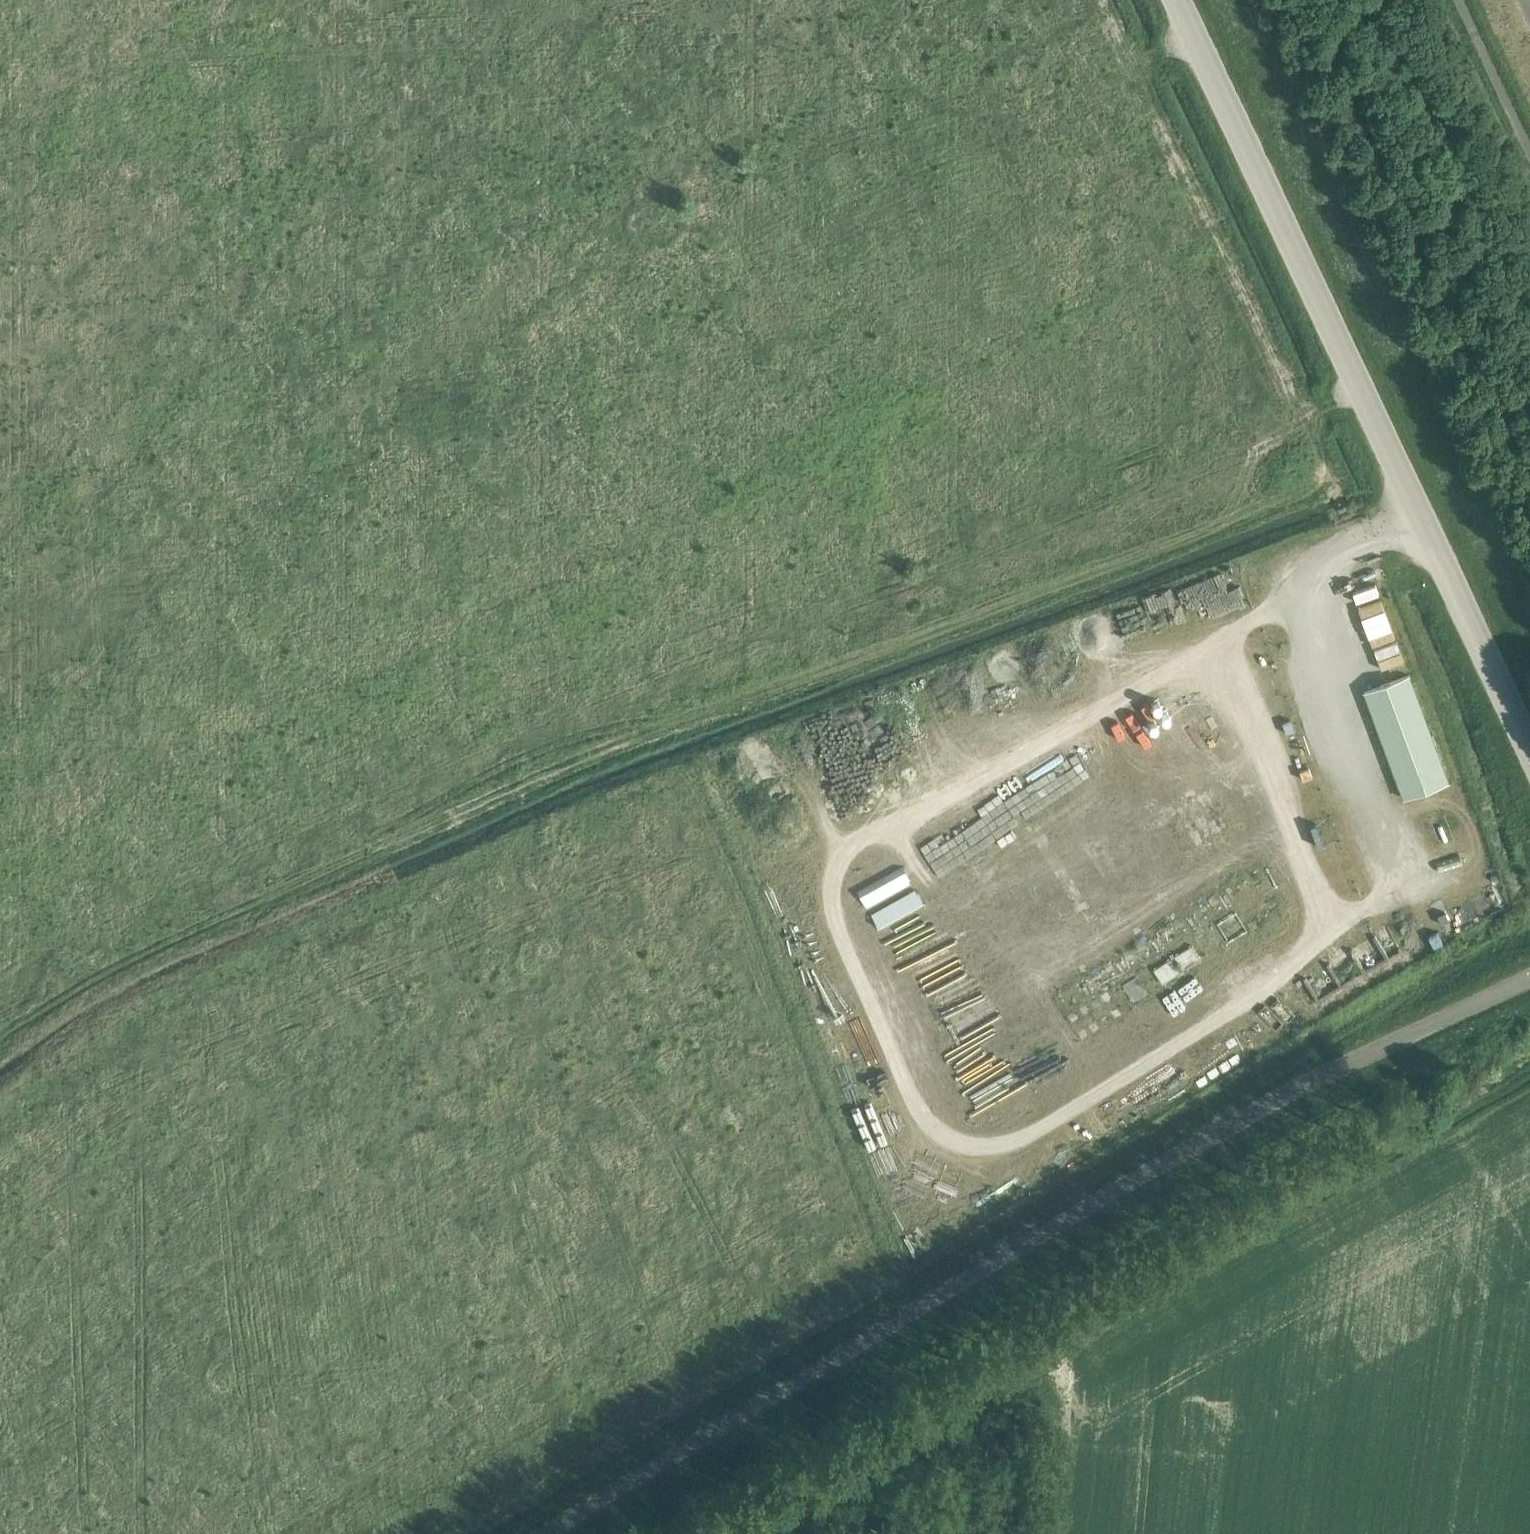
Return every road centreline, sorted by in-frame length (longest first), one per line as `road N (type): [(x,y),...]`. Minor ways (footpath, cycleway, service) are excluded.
road 1 (unclassified): [(1529,979),(1361,1058),(1147,1173),(538,1533)]
road 2 (unclassified): [(1529,754),(1173,0)]

